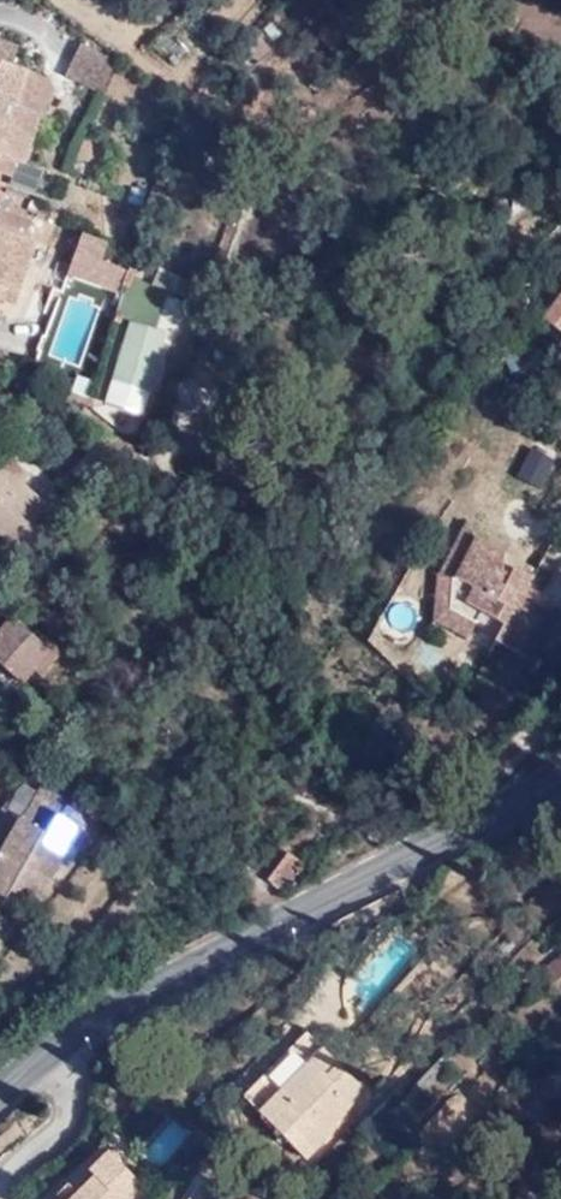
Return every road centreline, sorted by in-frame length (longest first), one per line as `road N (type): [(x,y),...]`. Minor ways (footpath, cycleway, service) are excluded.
road 1 (tertiary): [(0,1092),(124,1001),(444,837),(560,767)]

